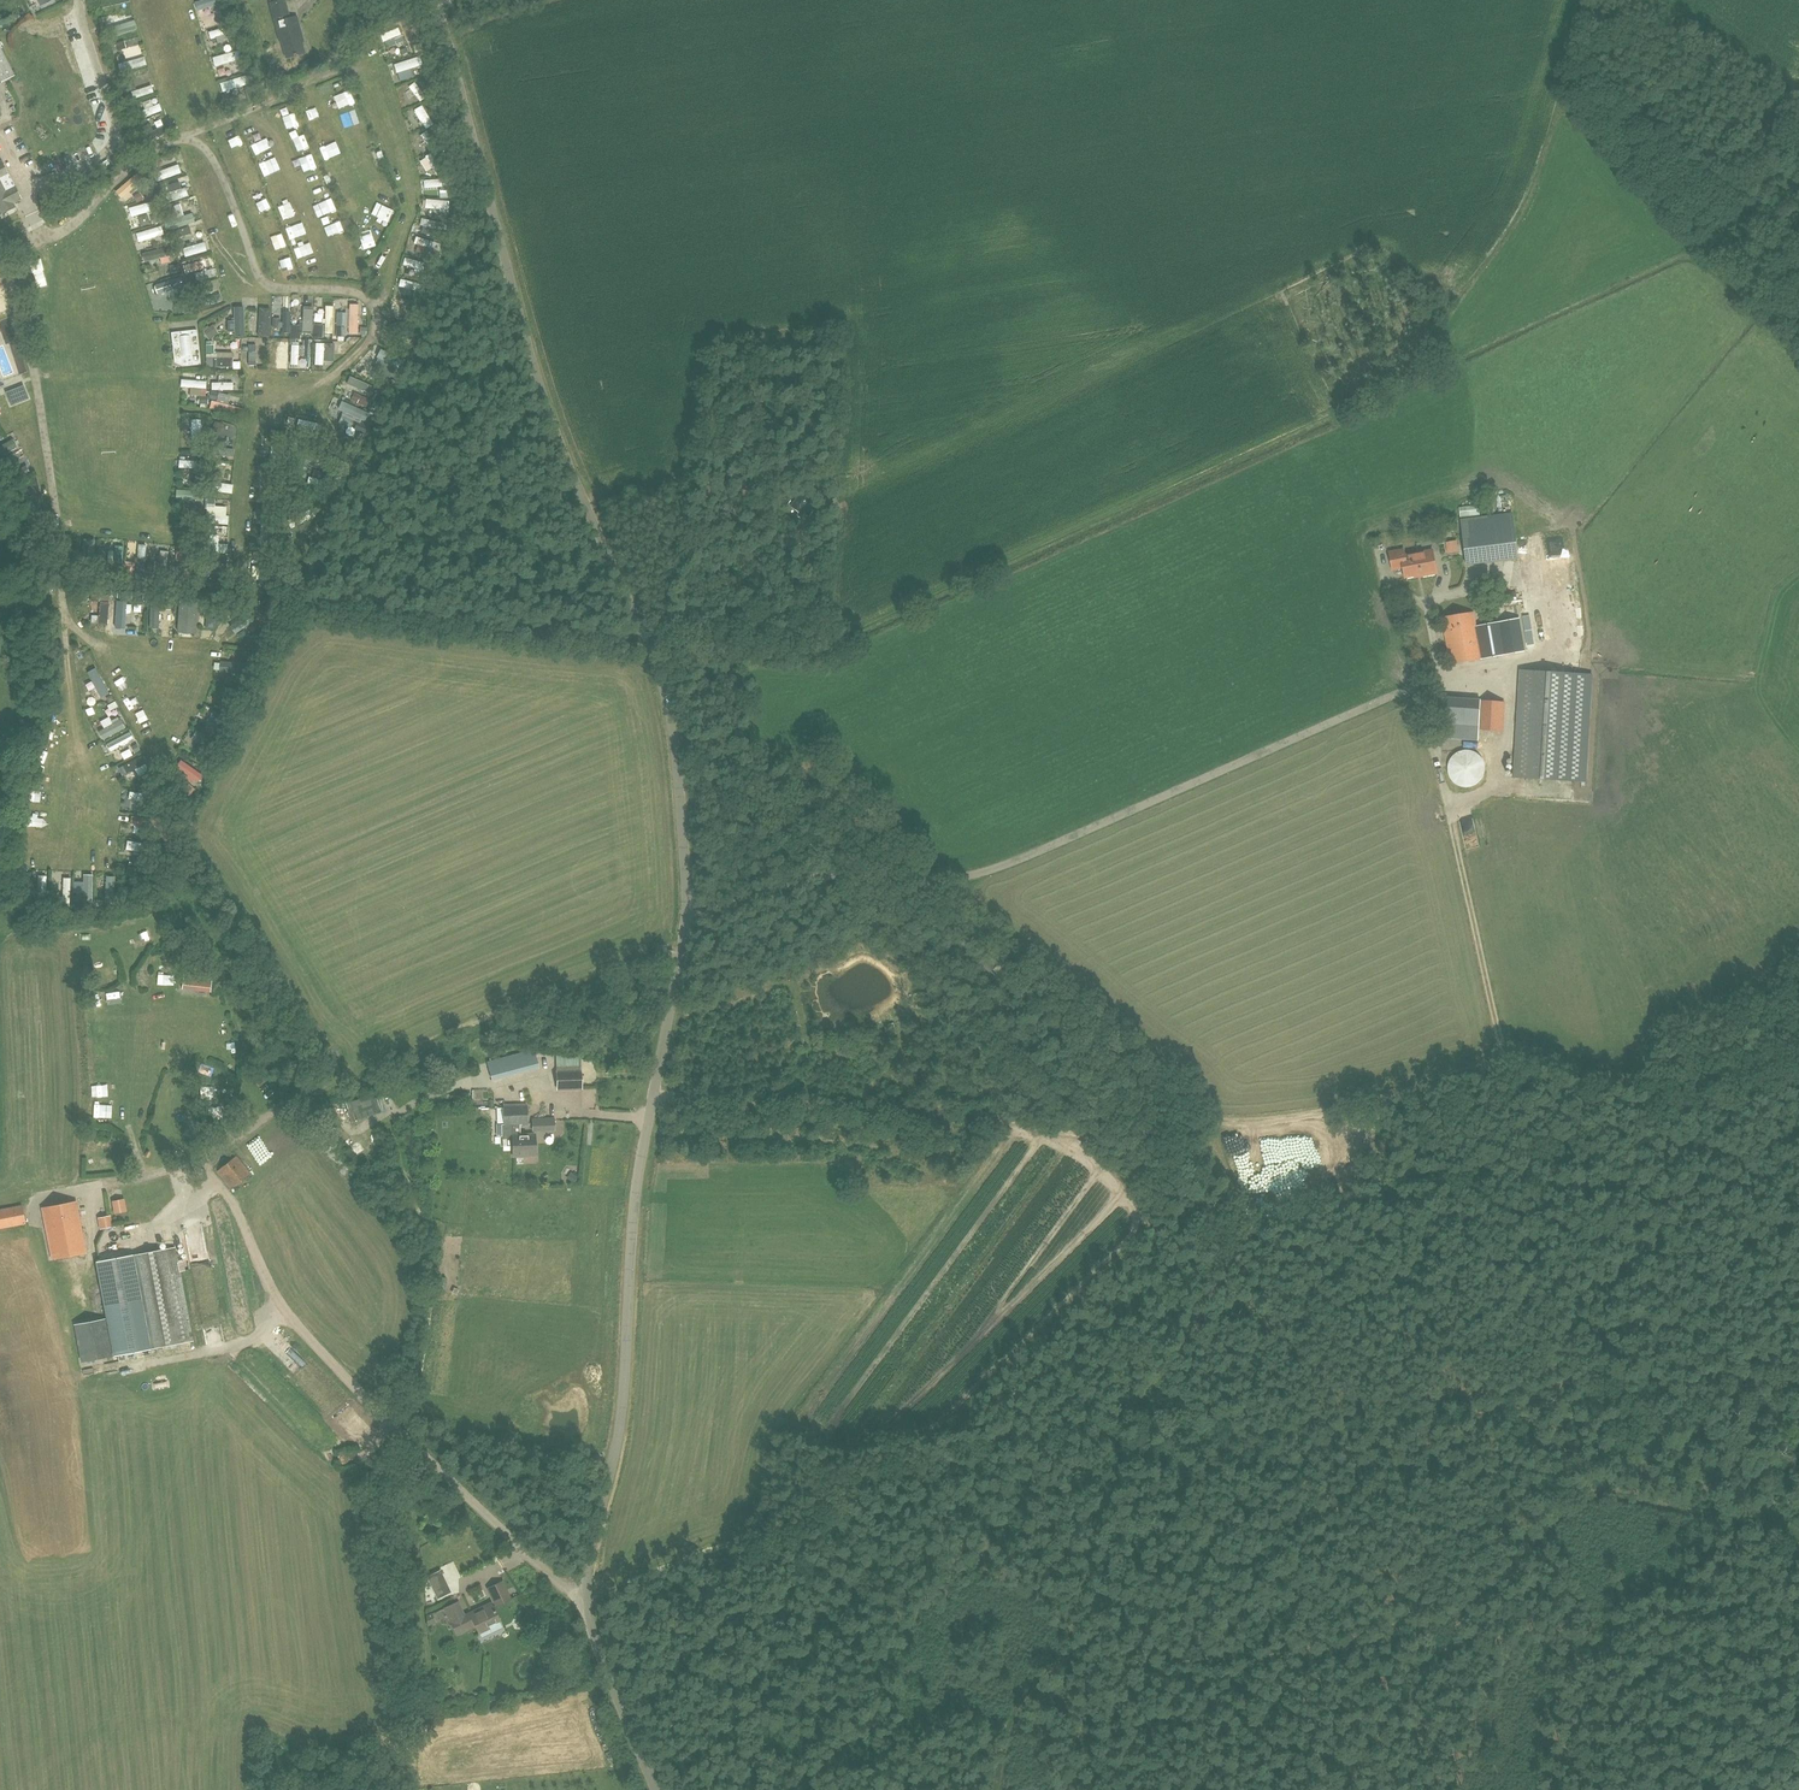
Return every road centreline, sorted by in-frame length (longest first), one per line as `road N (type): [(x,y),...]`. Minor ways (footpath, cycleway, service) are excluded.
road 1 (unclassified): [(653,1789),(604,1670),(587,1593),(624,1413),(633,1232),(683,943),(674,752),(647,644),(527,345),(436,0)]
road 2 (track): [(236,571),(251,433),(335,375)]

